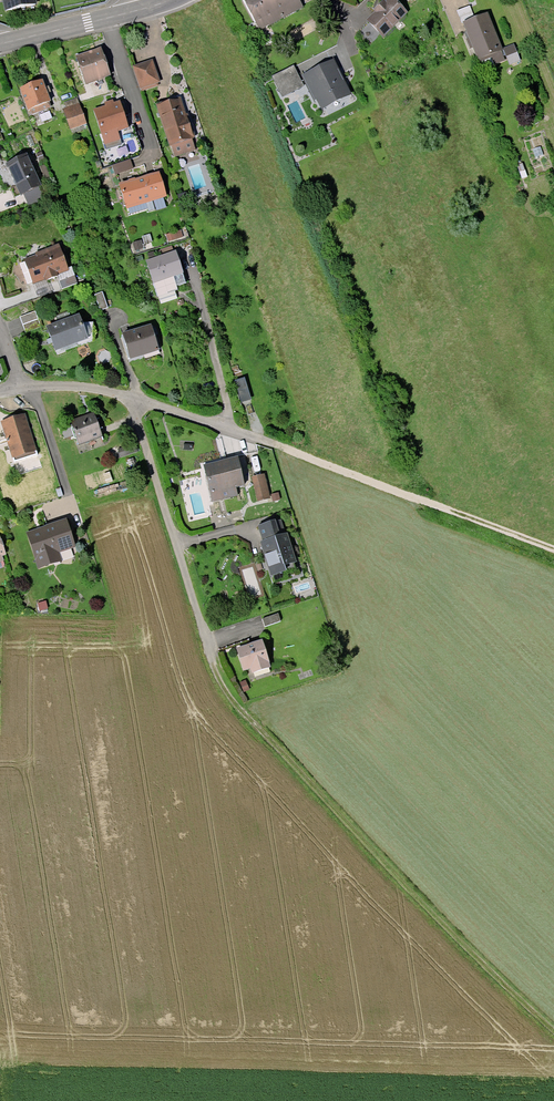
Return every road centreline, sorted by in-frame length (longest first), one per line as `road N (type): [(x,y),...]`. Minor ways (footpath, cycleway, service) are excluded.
road 1 (track): [(207,647),(219,683),(553,1033)]
road 2 (track): [(553,550),(254,436)]
road 3 (unclassified): [(130,396),(207,647)]
road 4 (secondary): [(141,9),(0,44)]
road 5 (residential): [(254,436),(130,396)]

